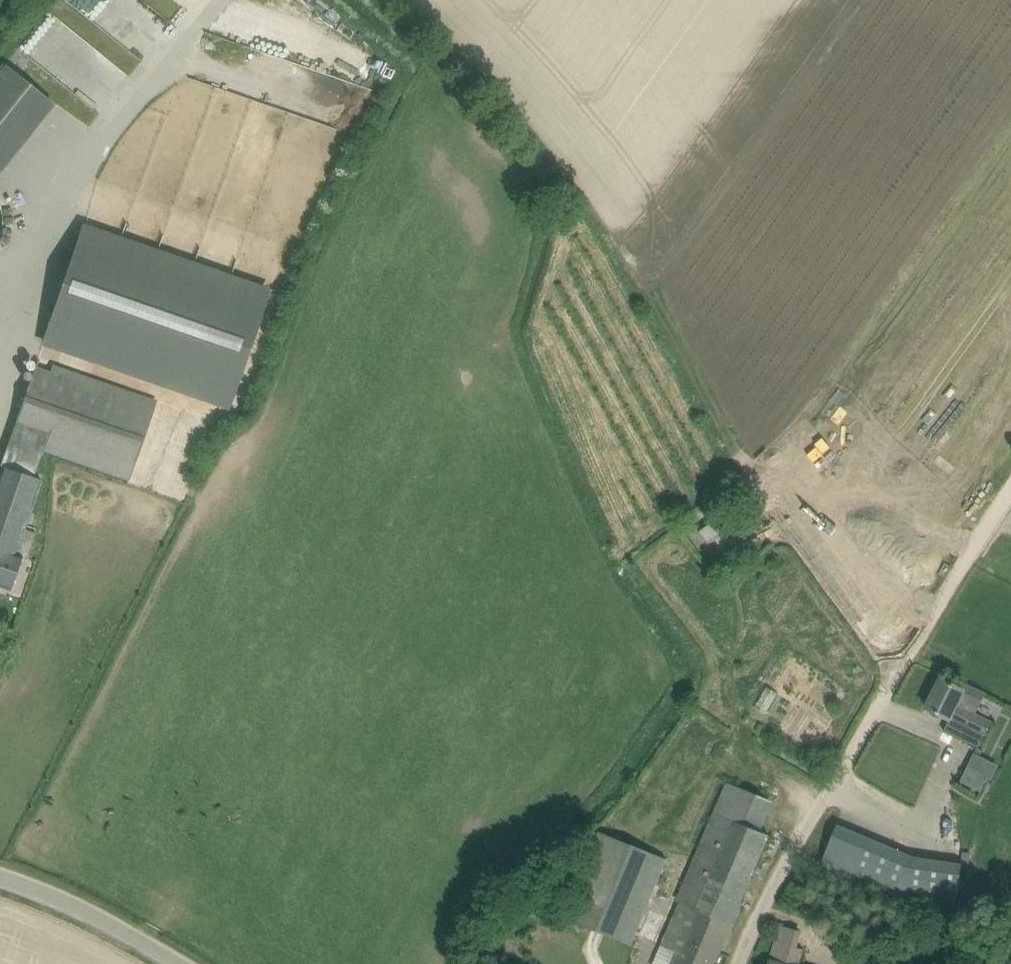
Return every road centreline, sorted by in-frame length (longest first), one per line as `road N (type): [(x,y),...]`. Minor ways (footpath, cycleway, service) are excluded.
road 1 (unclassified): [(742,963),(771,892),(899,674)]
road 2 (track): [(899,674),(752,472)]
road 3 (unclassified): [(179,963),(121,929),(0,877)]
road 4 (track): [(665,298),(752,472)]
road 5 (track): [(1010,499),(906,660)]

